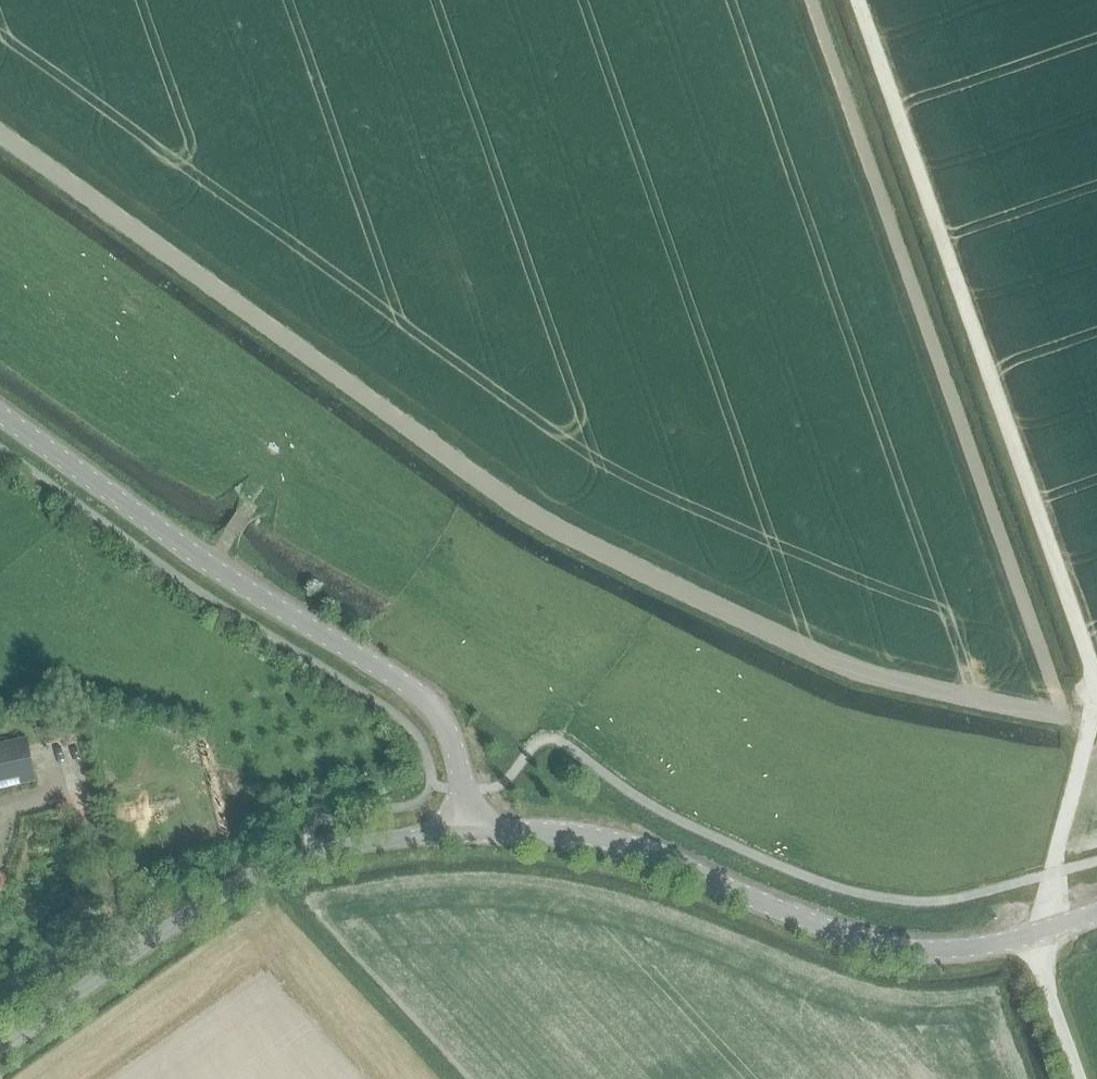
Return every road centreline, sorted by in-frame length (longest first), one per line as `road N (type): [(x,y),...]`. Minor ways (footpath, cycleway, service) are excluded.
road 1 (track): [(1037,935),(1087,739),(1091,665),(856,0)]
road 2 (tertiary): [(464,833),(450,739),(416,695),(0,414)]
road 3 (tertiary): [(1037,935),(906,951),(775,910),(612,841),(464,833)]
road 4 (tertiary): [(0,1048),(245,879),(311,854),(464,833)]

